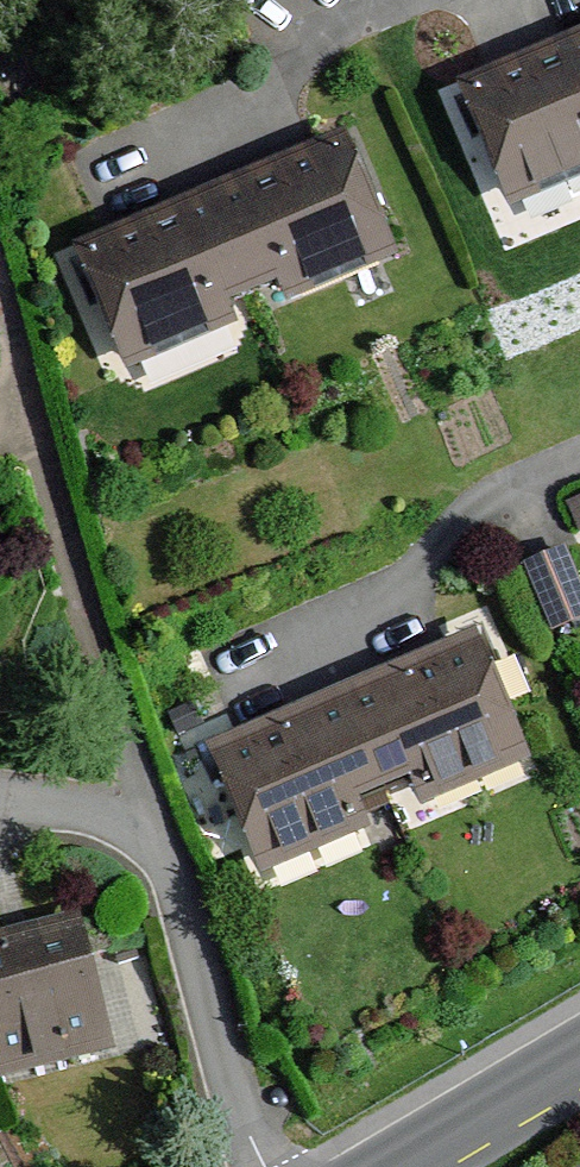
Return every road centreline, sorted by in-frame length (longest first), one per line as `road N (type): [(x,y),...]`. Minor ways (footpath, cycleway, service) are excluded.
road 1 (residential): [(268,1166),(216,1069),(146,797),(0,784)]
road 2 (tertiary): [(404,1166),(579,1064)]

